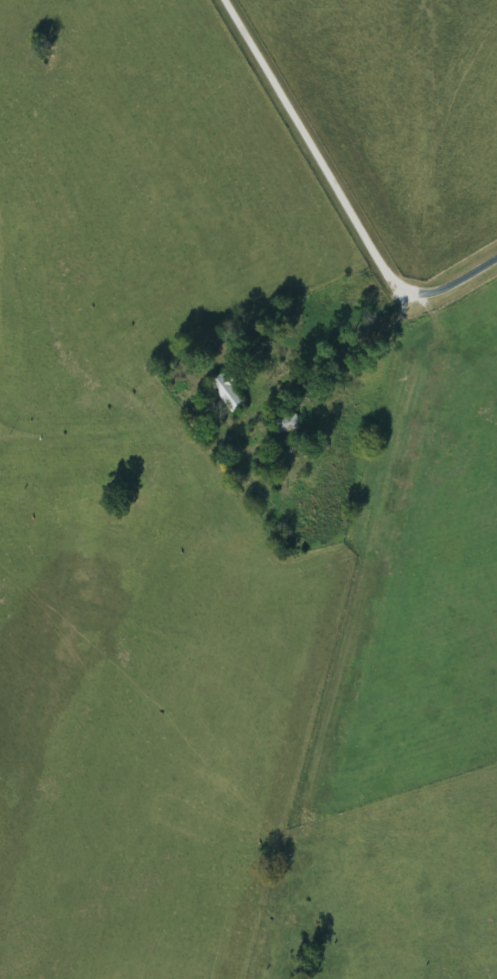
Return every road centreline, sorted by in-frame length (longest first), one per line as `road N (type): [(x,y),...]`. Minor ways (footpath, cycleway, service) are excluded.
road 1 (residential): [(221,0),(381,274),(421,295),(496,260)]

